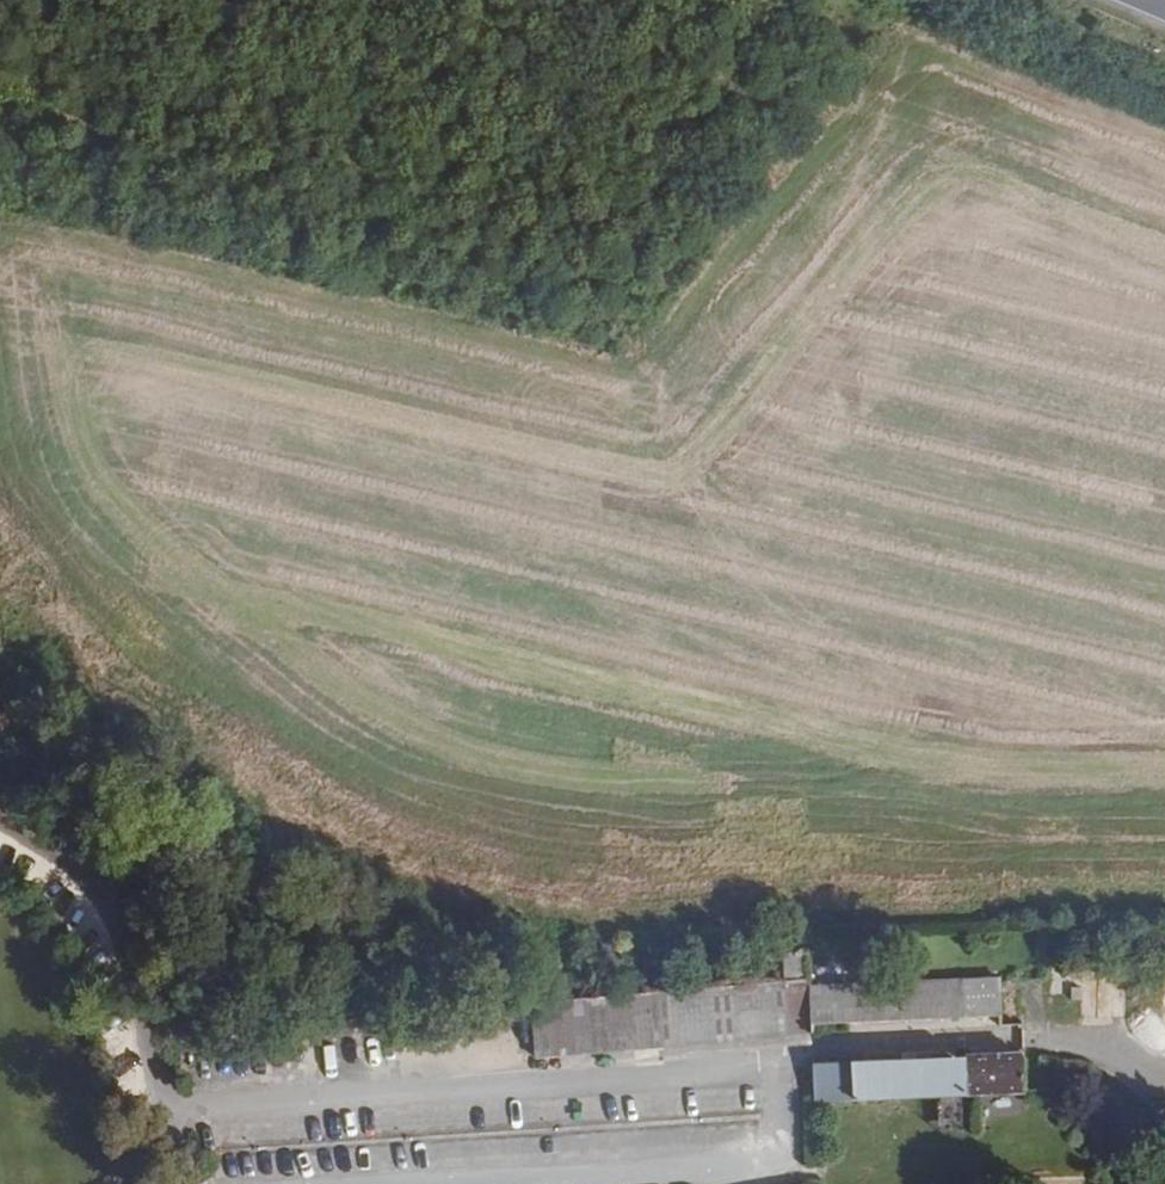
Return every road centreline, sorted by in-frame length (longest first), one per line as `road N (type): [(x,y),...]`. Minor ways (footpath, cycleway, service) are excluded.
road 1 (unclassified): [(0,835),(114,907),(187,1169)]

